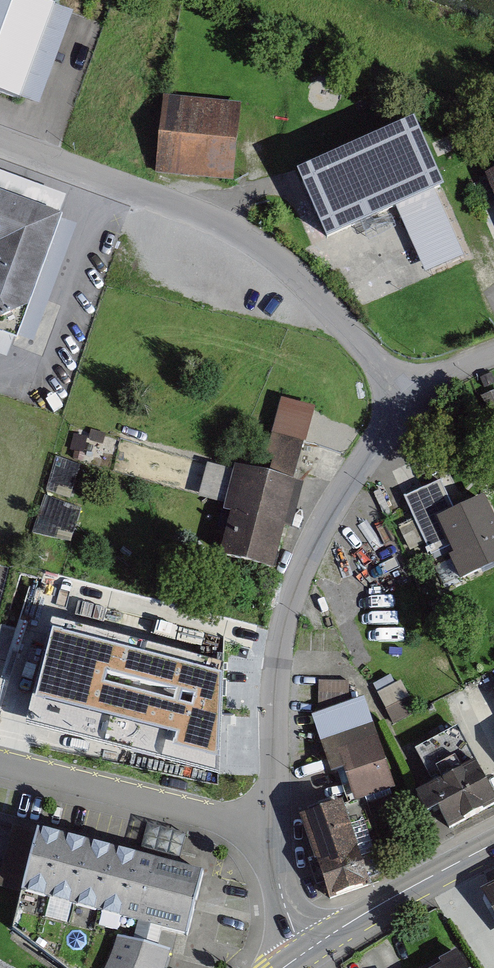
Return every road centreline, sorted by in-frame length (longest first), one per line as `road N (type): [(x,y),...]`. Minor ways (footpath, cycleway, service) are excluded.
road 1 (residential): [(0,138),(234,225),(307,284),(411,401)]
road 2 (residential): [(271,829),(277,664),(297,576),(365,453),(411,401)]
road 3 (residential): [(271,829),(0,764)]
road 4 (tertiary): [(307,950),(493,844)]
road 5 (residential): [(307,950),(285,906),(271,829)]

